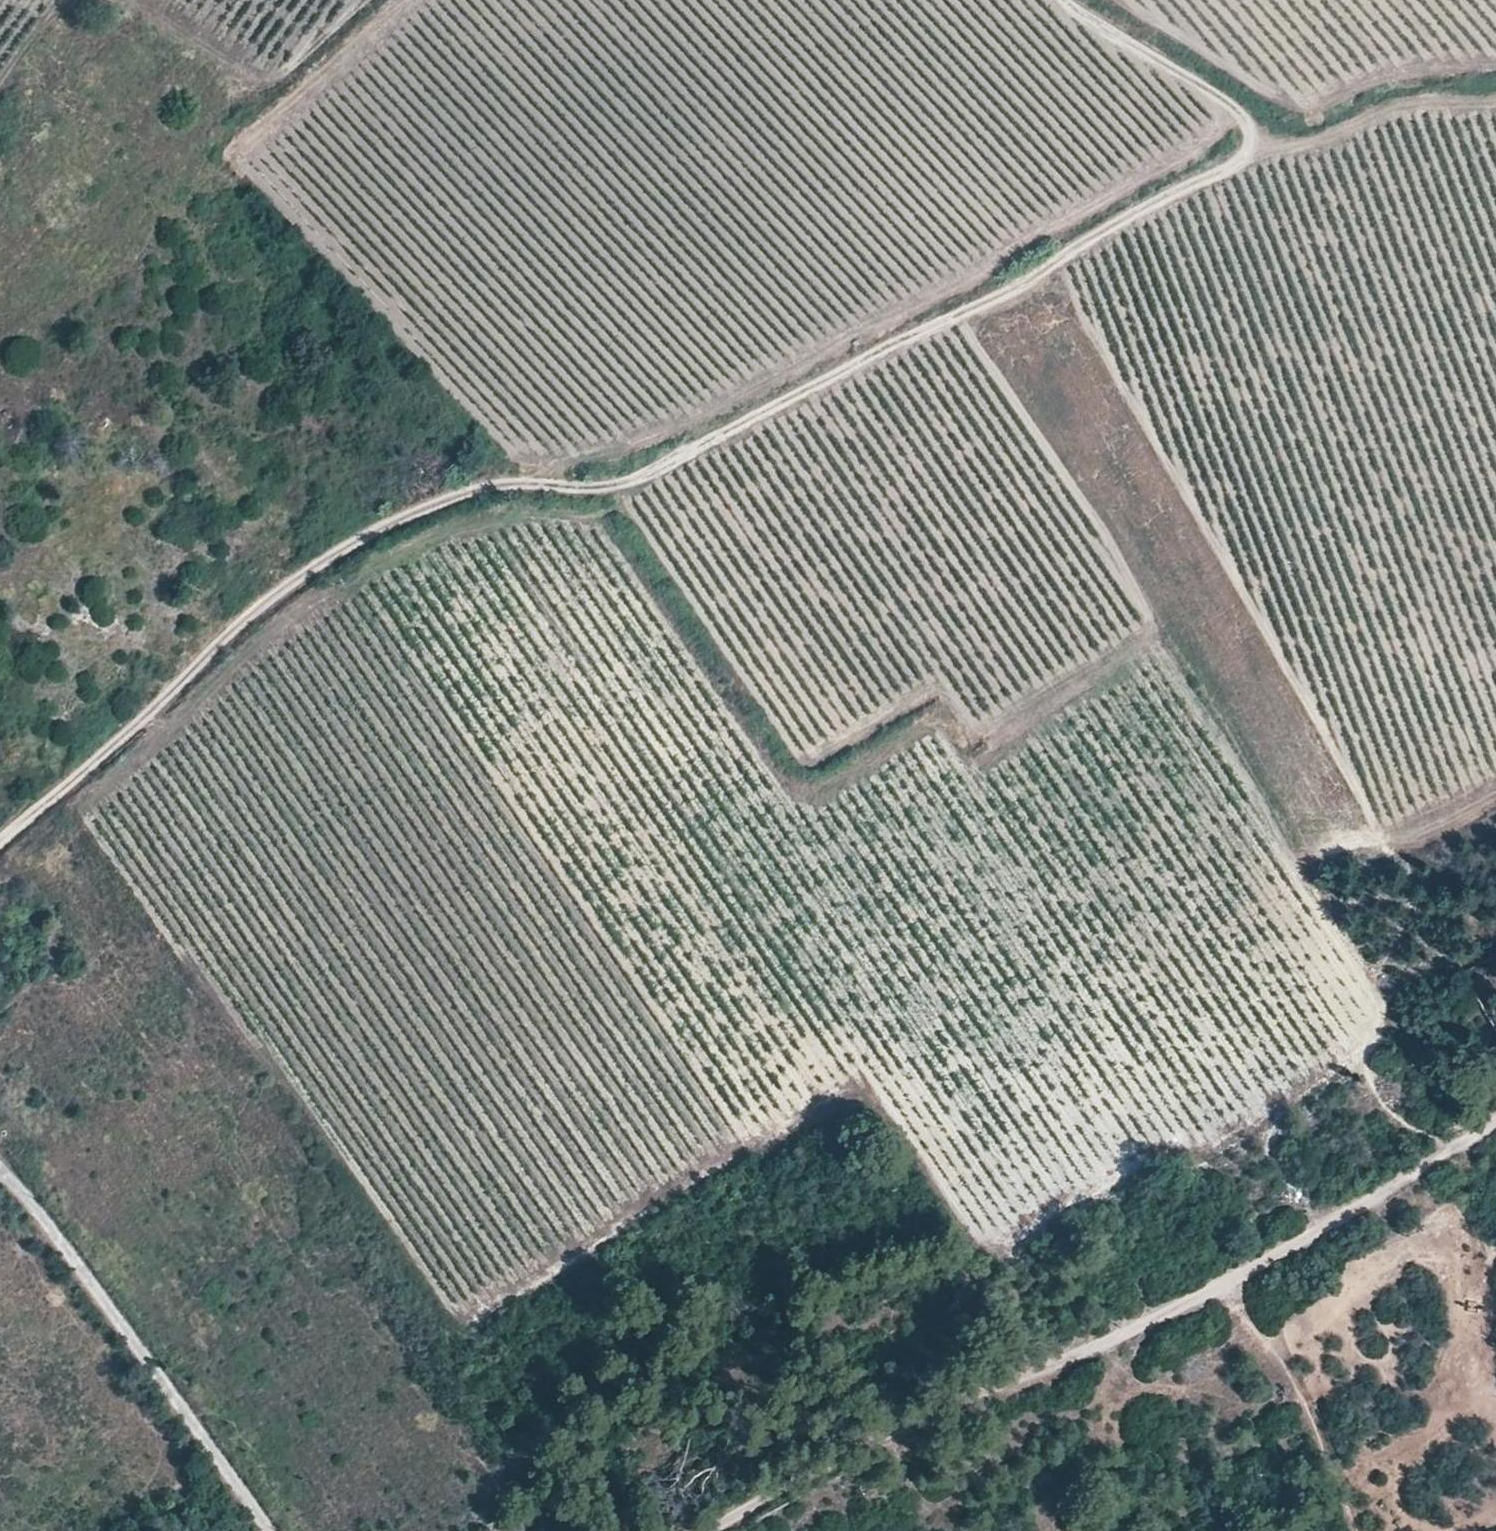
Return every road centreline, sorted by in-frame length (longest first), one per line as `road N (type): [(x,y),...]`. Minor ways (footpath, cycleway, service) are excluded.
road 1 (track): [(1068,0),(1253,119),(1259,140),(1050,263),(638,478),(607,488),(500,491),(422,512),(265,609),(0,843)]
road 2 (track): [(716,1530),(922,1411),(1116,1337),(1305,1241),(1495,1129)]
road 3 (tertiary): [(268,1530),(28,1199),(0,1176)]

